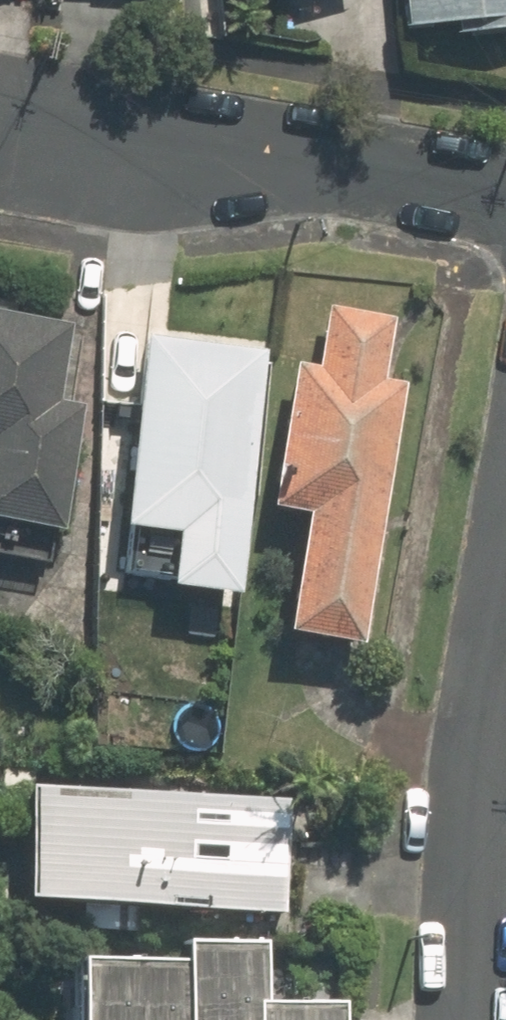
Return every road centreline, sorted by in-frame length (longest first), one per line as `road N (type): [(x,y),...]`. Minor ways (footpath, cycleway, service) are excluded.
road 1 (residential): [(505,193),(0,105)]
road 2 (residential): [(505,574),(473,748),(457,1019)]

